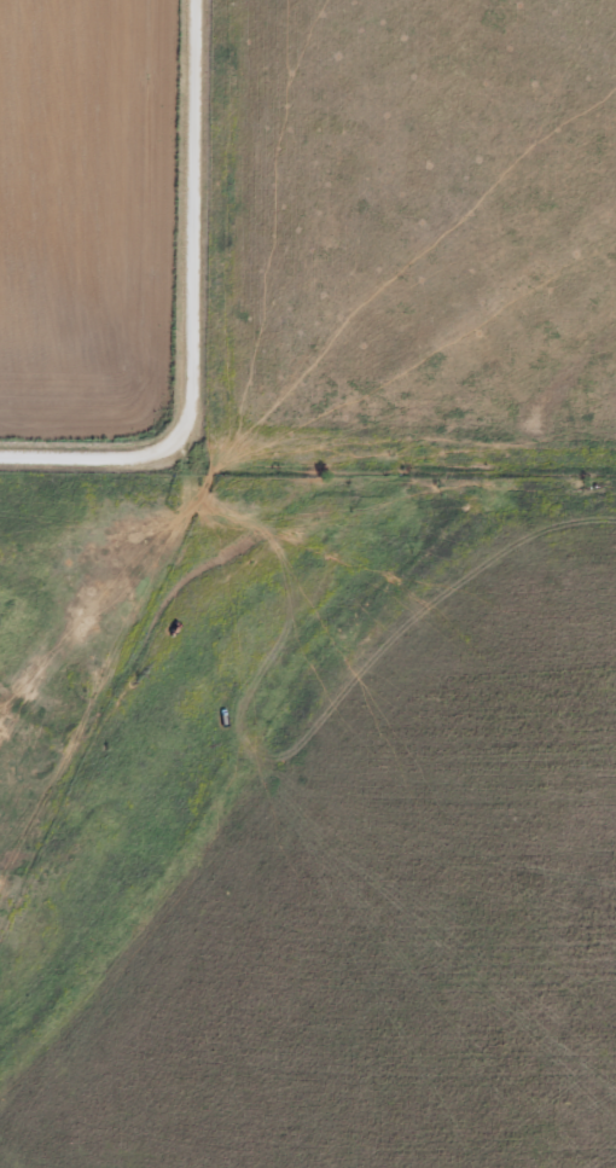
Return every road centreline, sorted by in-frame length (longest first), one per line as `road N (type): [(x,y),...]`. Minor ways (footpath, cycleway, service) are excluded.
road 1 (residential): [(202,0),(191,416),(153,453),(0,454)]

